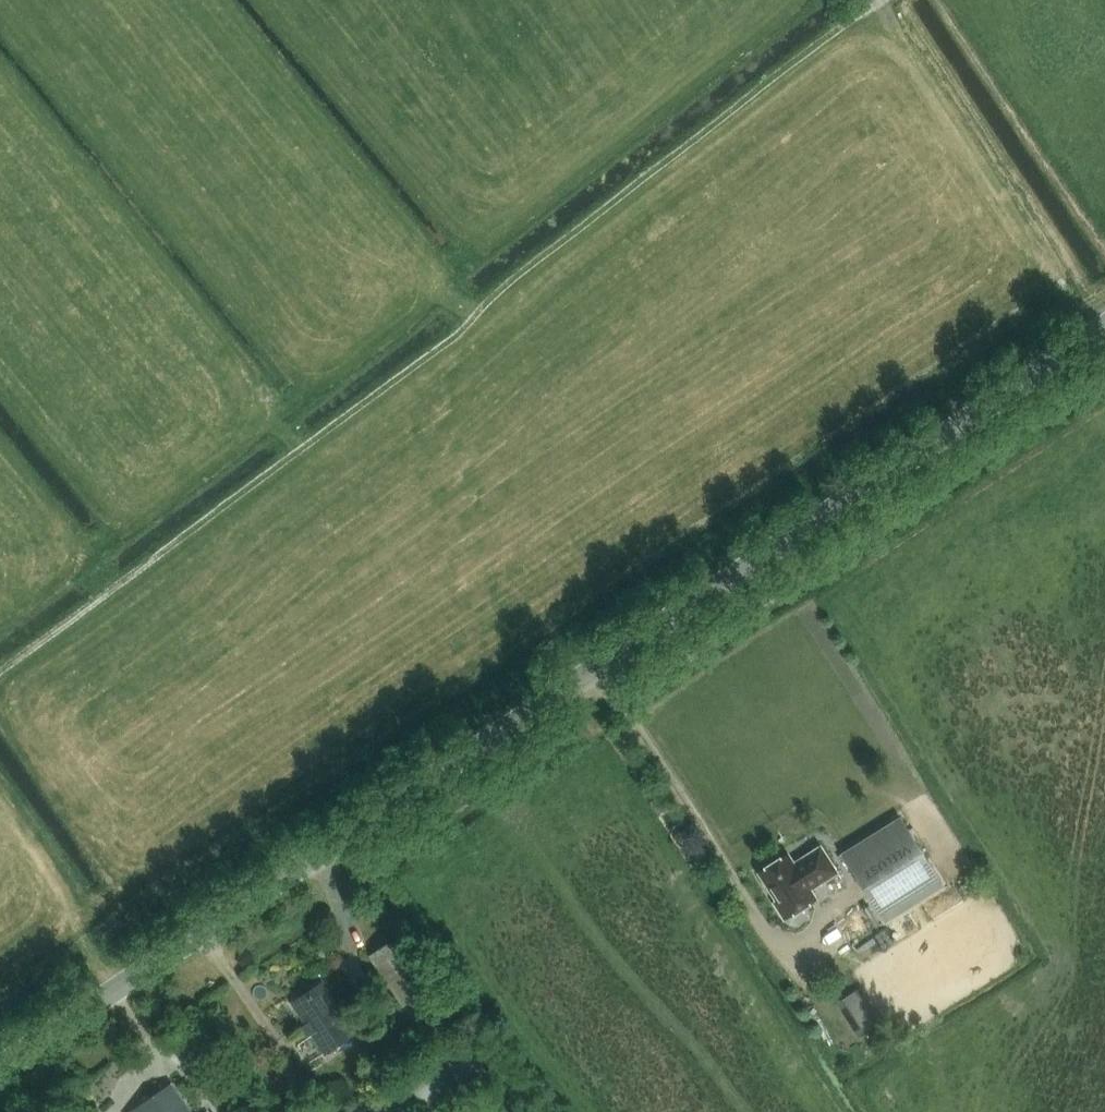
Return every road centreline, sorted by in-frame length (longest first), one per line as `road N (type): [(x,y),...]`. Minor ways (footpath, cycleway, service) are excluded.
road 1 (unclassified): [(0,1067),(1104,323)]

